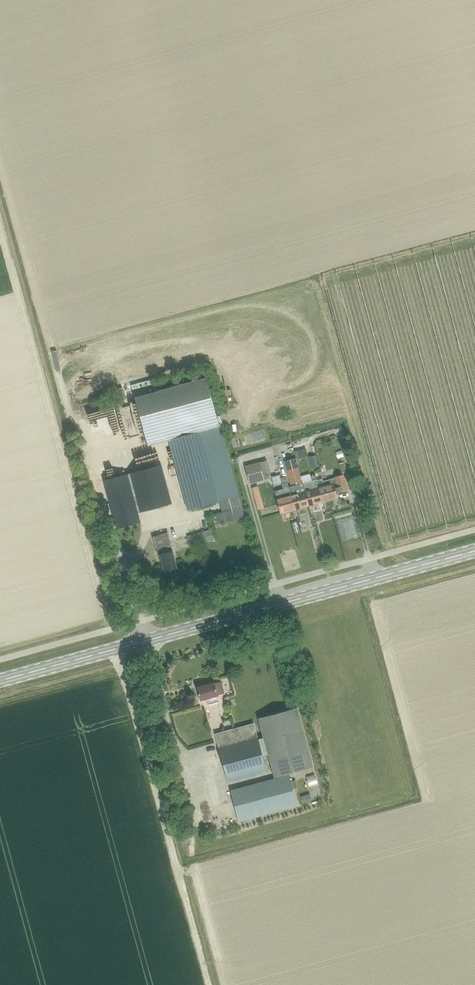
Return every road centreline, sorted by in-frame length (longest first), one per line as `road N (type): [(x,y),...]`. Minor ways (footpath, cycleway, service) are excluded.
road 1 (primary): [(0,681),(474,551)]

